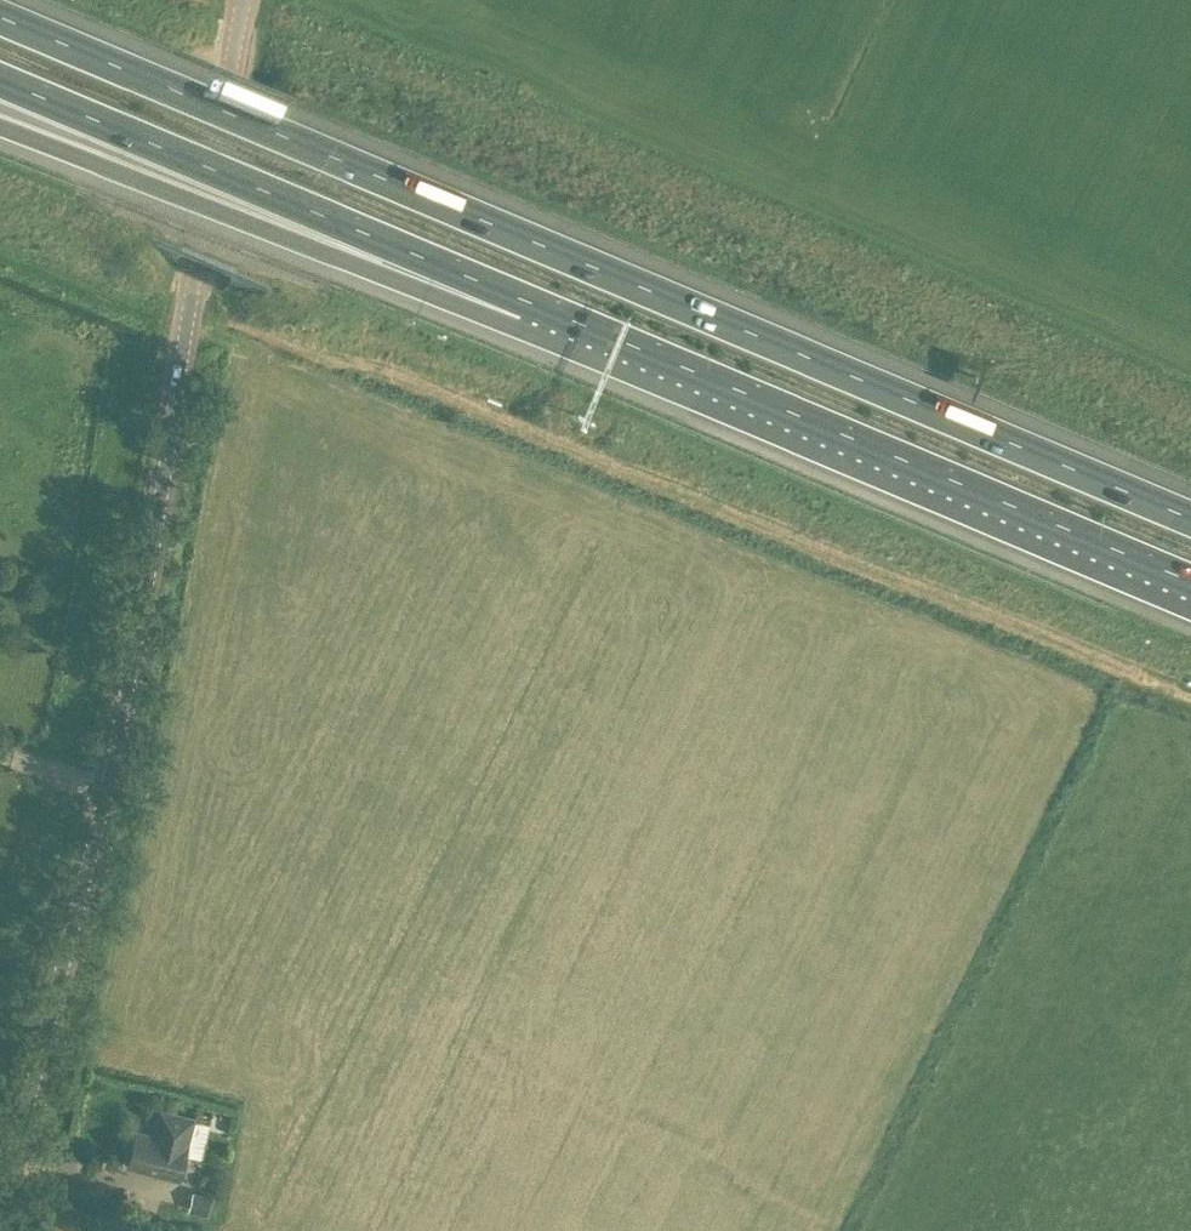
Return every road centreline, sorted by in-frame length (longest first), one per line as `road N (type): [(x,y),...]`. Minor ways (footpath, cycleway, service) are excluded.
road 1 (motorway): [(1190,514),(0,5)]
road 2 (tertiary): [(0,1210),(119,743),(242,0)]
road 3 (motorway): [(527,305),(1190,581)]
road 4 (motorway): [(0,82),(527,305)]
road 5 (motorway): [(0,124),(258,222),(527,305)]

